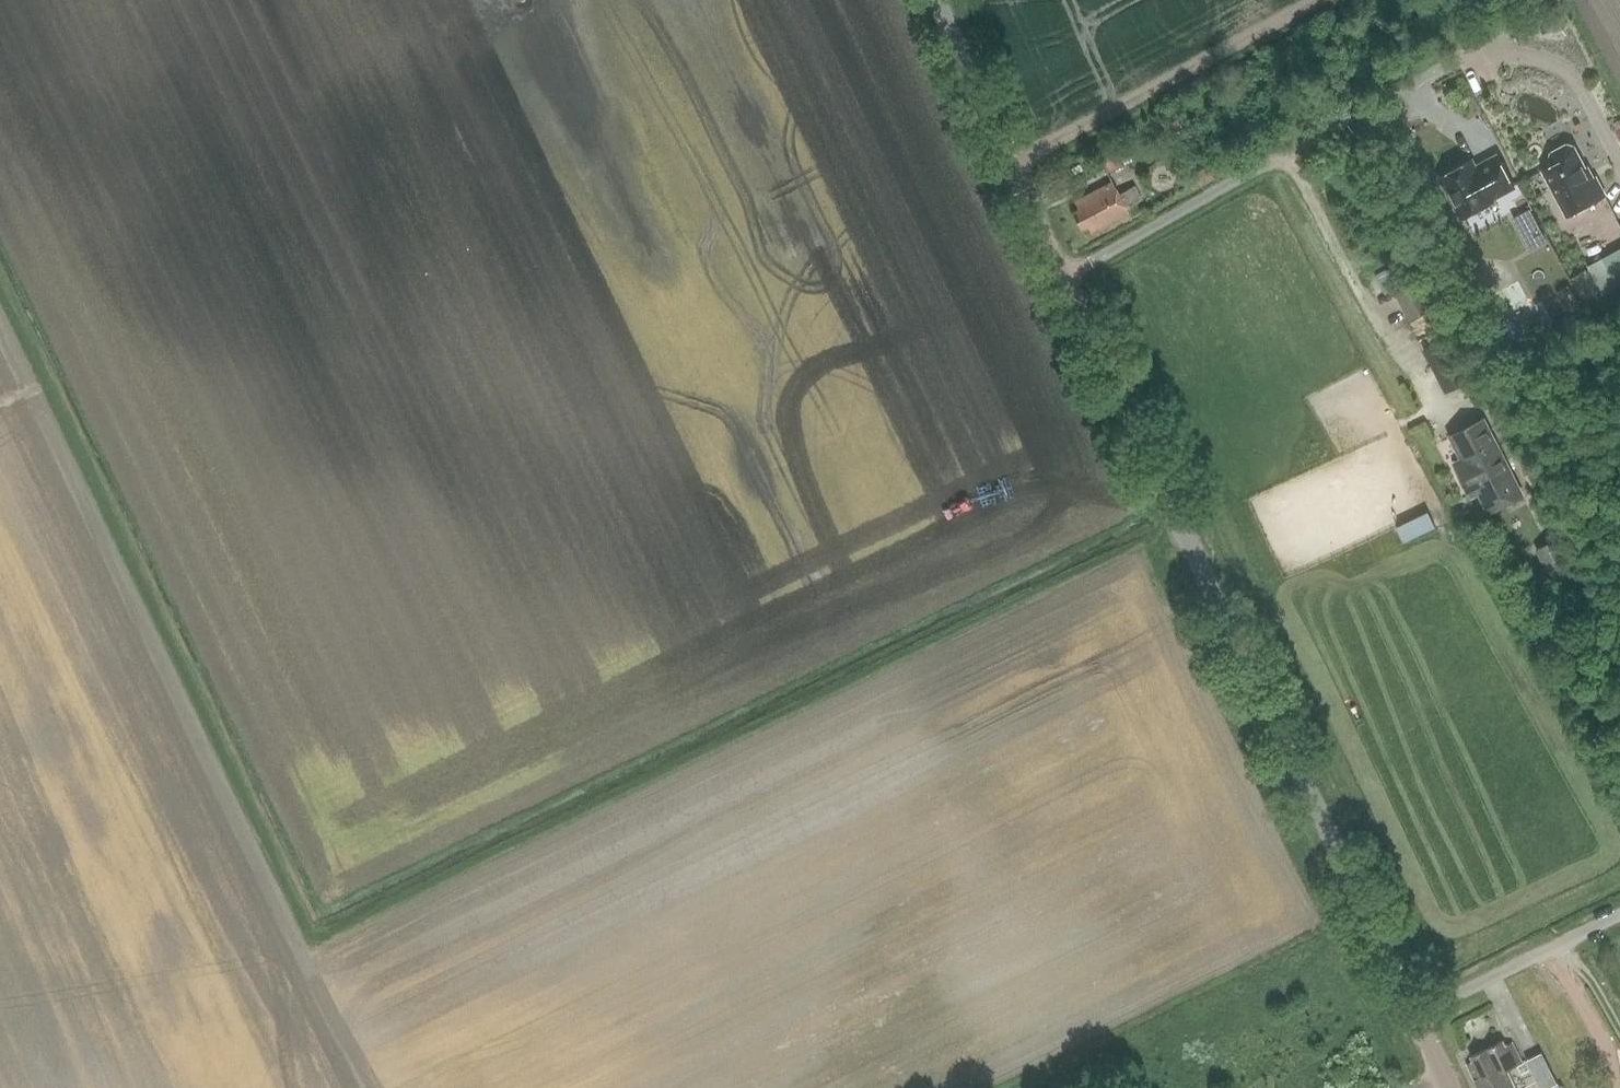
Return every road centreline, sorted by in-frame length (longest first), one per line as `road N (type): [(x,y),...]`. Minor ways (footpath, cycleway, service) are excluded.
road 1 (unclassified): [(1446,1087),(1005,169),(934,0)]
road 2 (track): [(1005,169),(1319,0)]

